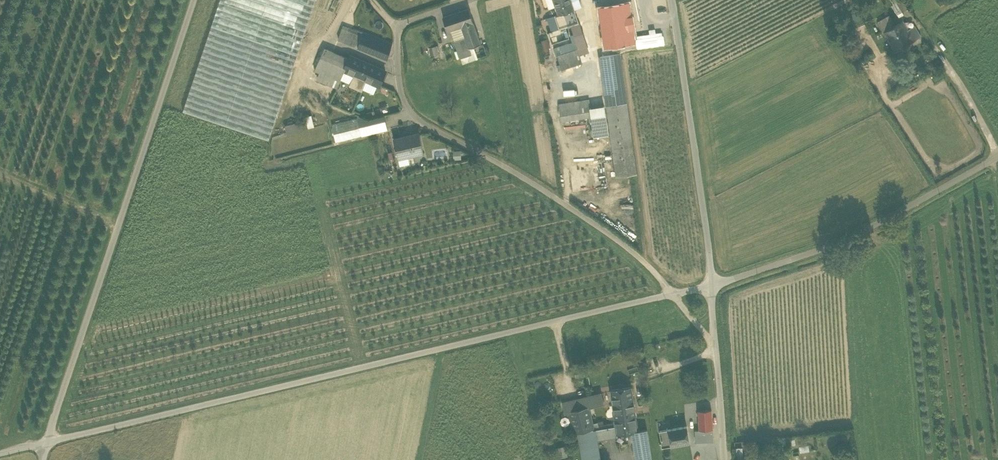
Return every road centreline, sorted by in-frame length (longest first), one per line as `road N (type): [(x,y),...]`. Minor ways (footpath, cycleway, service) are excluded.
road 1 (track): [(0,453),(714,284)]
road 2 (unclassified): [(396,25),(402,96),(412,115),(531,179),(644,259),(716,359)]
road 3 (track): [(194,0),(46,443)]
road 4 (unclassified): [(714,284),(865,232),(997,156)]
road 5 (unclassified): [(714,284),(673,0)]
road 6 (track): [(0,173),(119,223)]
road 7 (track): [(997,147),(929,43)]

